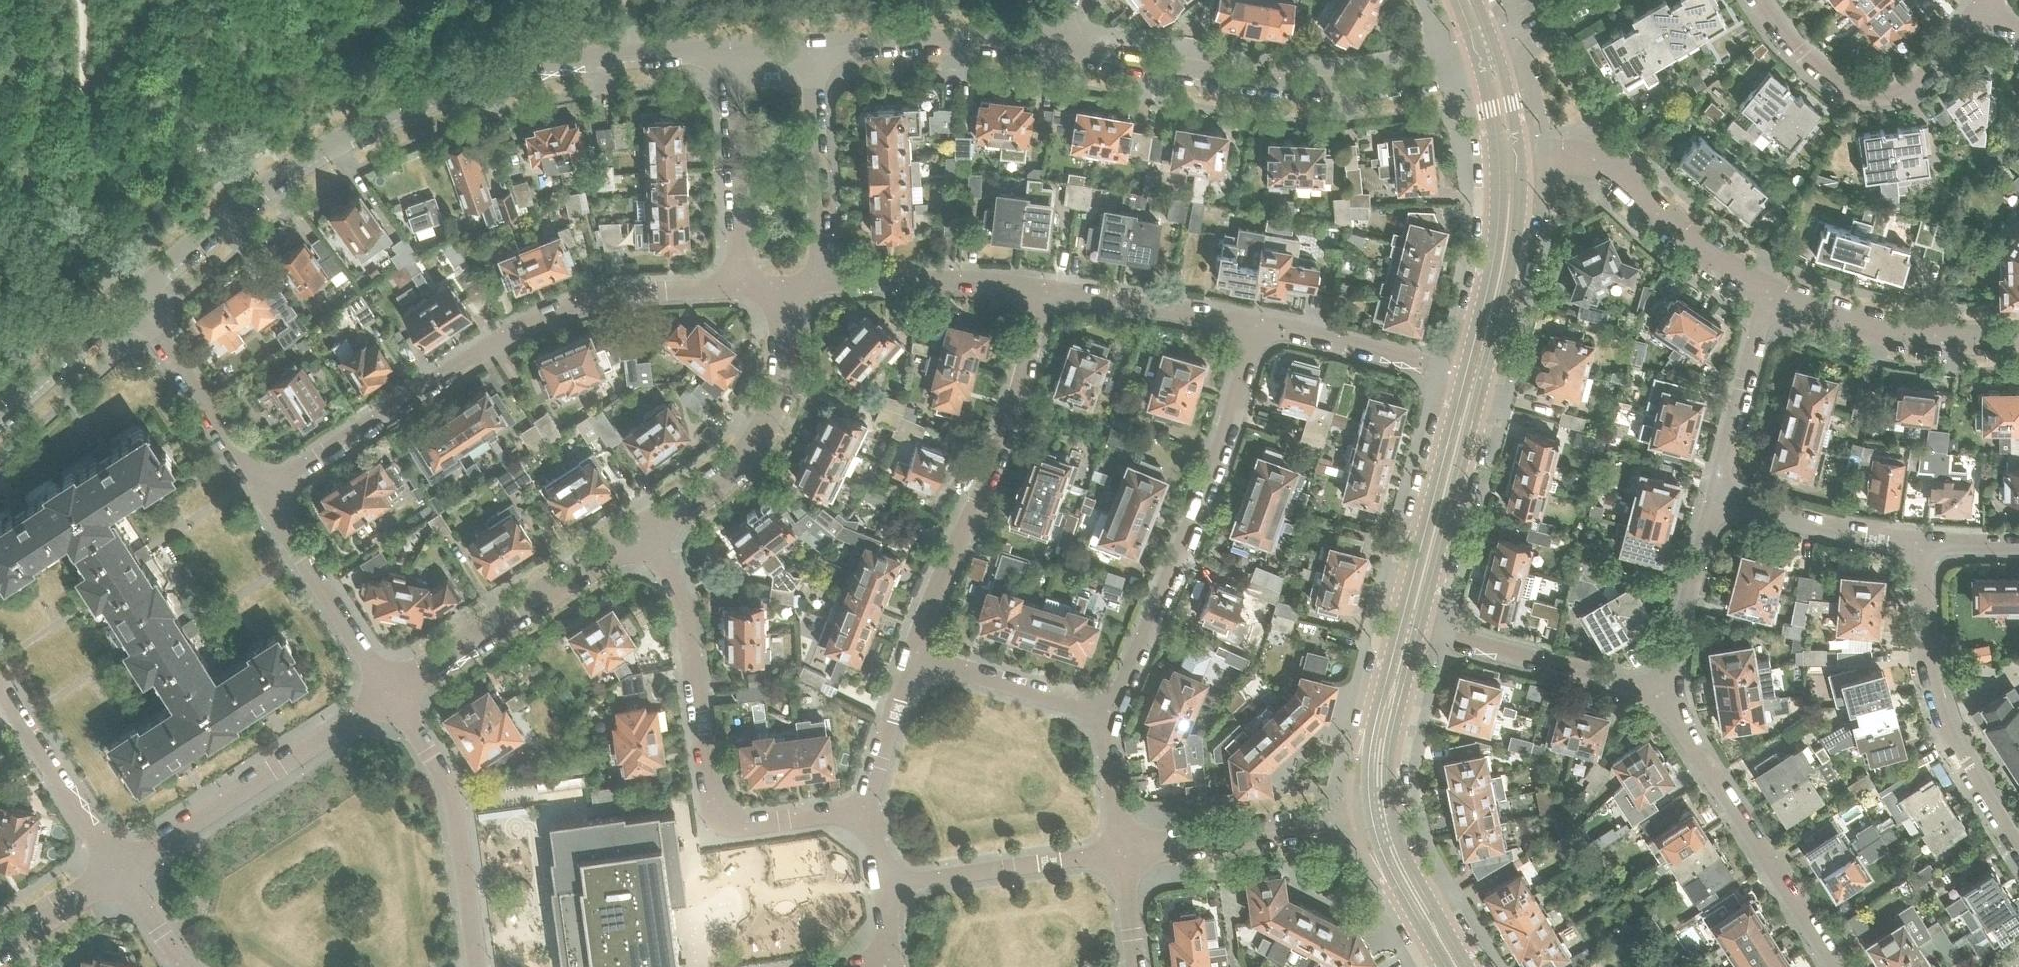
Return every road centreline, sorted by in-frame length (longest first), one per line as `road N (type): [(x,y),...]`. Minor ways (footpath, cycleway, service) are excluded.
road 1 (residential): [(136,296),(326,148),(437,95),(578,57),(733,48)]
road 2 (residential): [(266,495),(511,333),(628,296),(742,288)]
road 3 (residential): [(869,816),(744,828),(719,811),(690,632),(676,586),(643,536)]
road 4 (residential): [(1064,48),(1280,82),(1421,75),(1487,48)]
road 5 (residential): [(1108,710),(1222,443),(1260,327)]
road 6 (residential): [(920,655),(1020,396),(1051,292)]
road 7 (residential): [(2018,850),(1947,727),(1932,676),(1931,545)]
road 8 (residential): [(1837,966),(1662,692)]
road 9 (residential): [(121,871),(392,696)]
road 10 (residential): [(643,536),(747,459),(771,415),(786,359),(783,287)]
road 11 (residential): [(1509,156),(1612,168),(1698,248),(1767,291)]
road 12 (residential): [(392,696),(643,536)]
road 13 (residential): [(1980,2),(1923,73),(1898,89),(1870,93),(1841,82),(1802,51),(1761,0)]
road 14 (residential): [(482,966),(458,792),(392,696)]
road 15 (residential): [(1662,692),(1411,622)]
road 16 (tertiary): [(1411,622),(1477,371)]
road 17 (residential): [(1127,853),(1336,821),(1380,804)]
road 18 (residential): [(1767,291),(1892,331),(2018,337)]
road 19 (residential): [(817,45),(967,40),(1064,48)]
road 20 (residential): [(742,288),(733,48)]
road 21 (residential): [(889,884),(1127,853)]
road 22 (residential): [(824,284),(817,45)]
road 23 (residential): [(266,495),(136,296)]
road 24 (residential): [(392,696),(266,495)]
road 25 (residential): [(824,284),(985,281),(1051,292)]
road 26 (residential): [(1931,545),(1859,537),(1714,500)]
road 27 (residential): [(1260,327),(1477,371)]
road 28 (residential): [(121,871),(0,687)]
road 29 (tertiary): [(1477,371),(1506,246),(1509,156)]
road 30 (residential): [(1714,500),(1767,291)]
road 31 (residential): [(1051,292),(1260,327)]
road 32 (residential): [(1662,692),(1714,500)]
road 33 (residential): [(1108,710),(920,655)]
road 34 (tertiary): [(1380,804),(1380,749),(1411,622)]
road 35 (residential): [(0,416),(136,296)]
road 36 (tertiary): [(1456,966),(1394,856),(1380,804)]
road 37 (residential): [(920,655),(869,816)]
road 38 (residential): [(0,952),(121,871)]
road 39 (residential): [(1127,853),(1108,710)]
road 40 (residential): [(201,966),(177,950),(121,871)]

